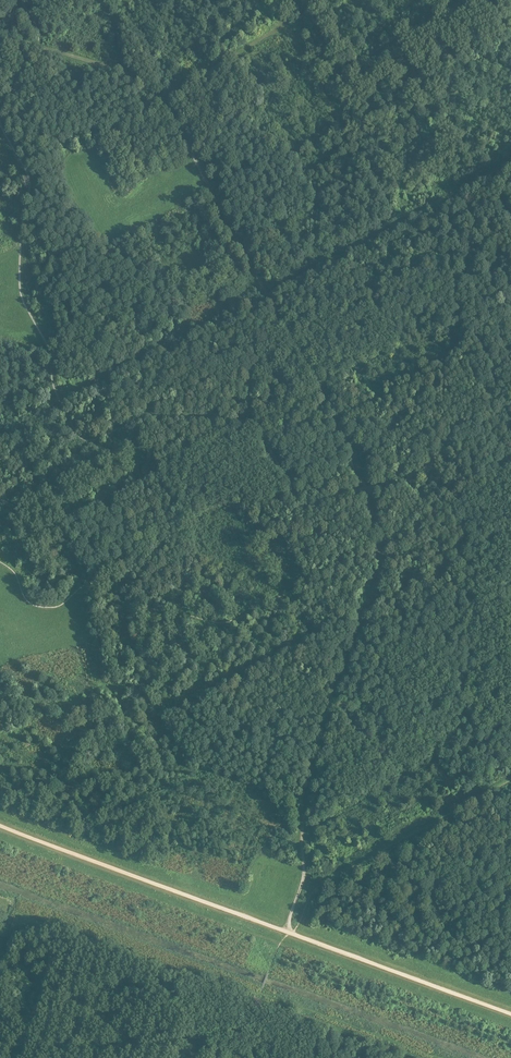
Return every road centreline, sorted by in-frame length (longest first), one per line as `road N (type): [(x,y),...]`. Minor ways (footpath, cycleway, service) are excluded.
road 1 (track): [(289,933),(305,880),(309,791),(382,555),(372,511),(349,451),(167,106),(122,71),(0,35)]
road 2 (track): [(510,1014),(0,827)]
road 3 (track): [(286,25),(159,96)]

